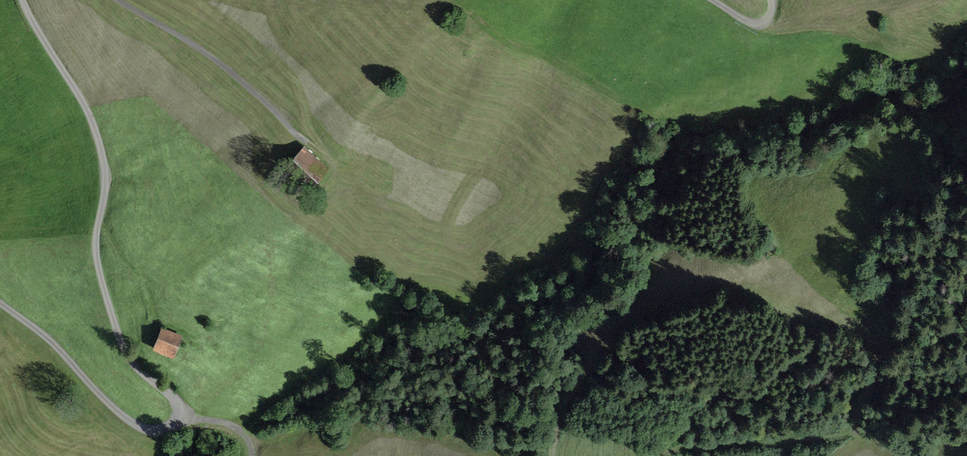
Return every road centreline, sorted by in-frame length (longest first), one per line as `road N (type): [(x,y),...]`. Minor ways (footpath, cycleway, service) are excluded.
road 1 (track): [(581,455),(861,429),(891,455)]
road 2 (track): [(304,142),(239,81),(117,0)]
road 3 (track): [(562,455),(562,414),(632,307)]

